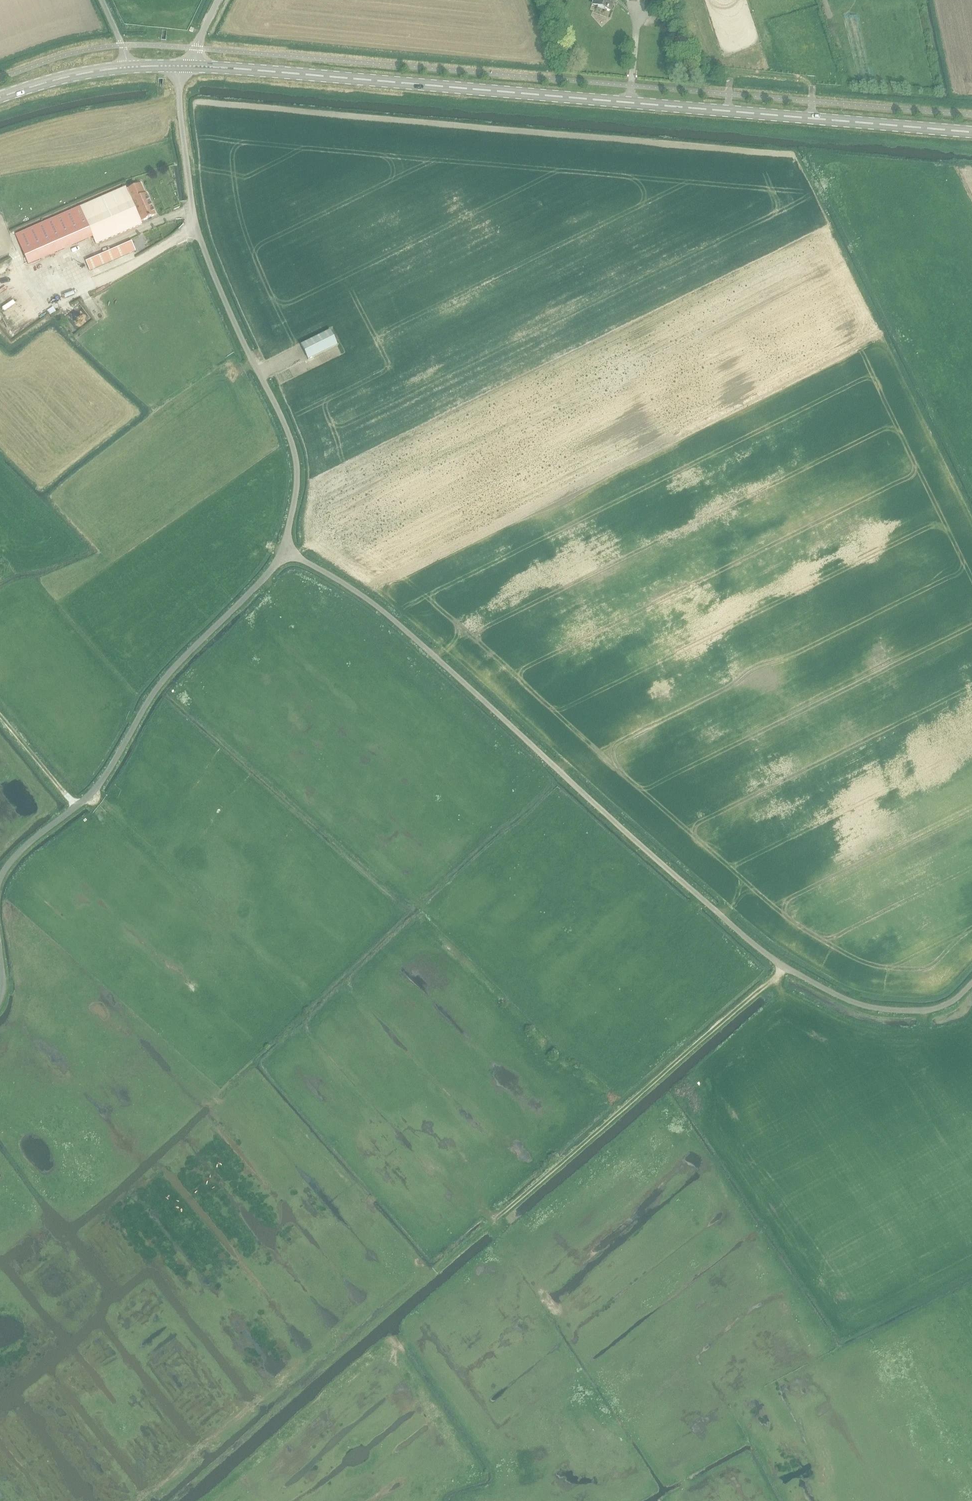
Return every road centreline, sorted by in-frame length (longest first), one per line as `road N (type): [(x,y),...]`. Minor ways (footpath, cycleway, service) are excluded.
road 1 (unclassified): [(289,552),(391,617),(785,969),(852,1002),(897,1011),(947,1007),(971,983)]
road 2 (track): [(785,969),(171,1500)]
road 3 (secondary): [(971,134),(190,67)]
road 4 (unclassified): [(289,552),(295,453),(195,220),(181,106),(190,67)]
road 5 (unclassified): [(0,882),(33,842),(97,791),(182,662),(289,552)]
road 6 (secondary): [(0,101),(129,69)]
road 7 (track): [(78,807),(0,714)]

